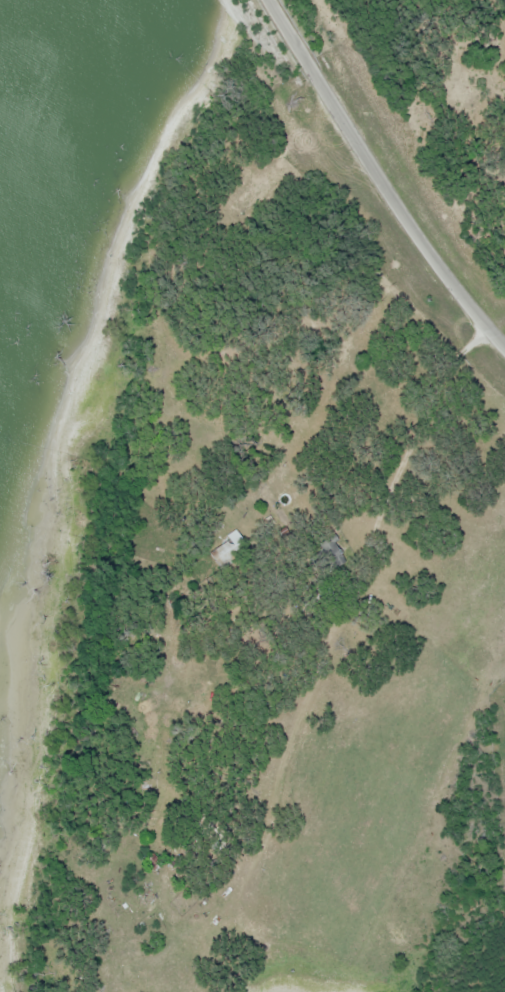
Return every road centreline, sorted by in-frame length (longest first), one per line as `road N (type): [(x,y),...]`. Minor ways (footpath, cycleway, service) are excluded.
road 1 (residential): [(263,0),(441,270),(504,347)]

